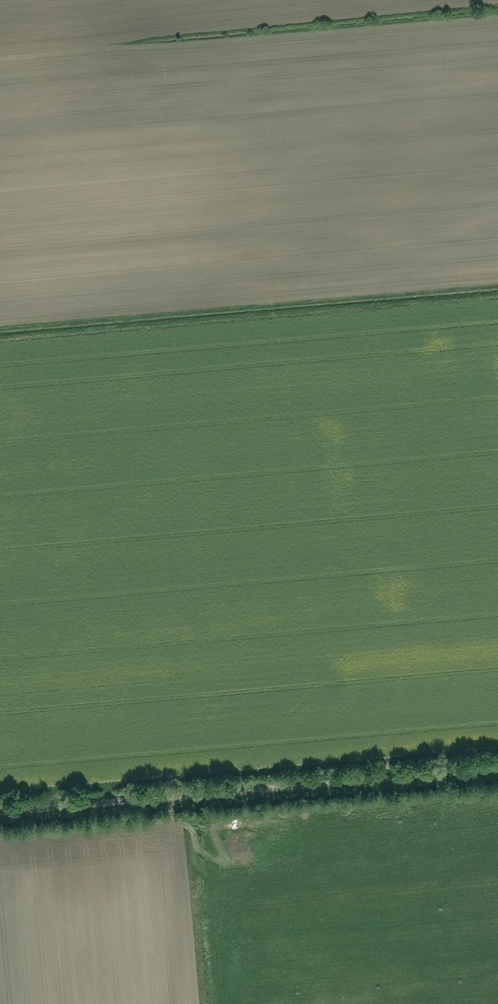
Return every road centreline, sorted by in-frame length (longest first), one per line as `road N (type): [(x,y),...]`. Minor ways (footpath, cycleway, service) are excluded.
road 1 (track): [(497,772),(0,814)]

